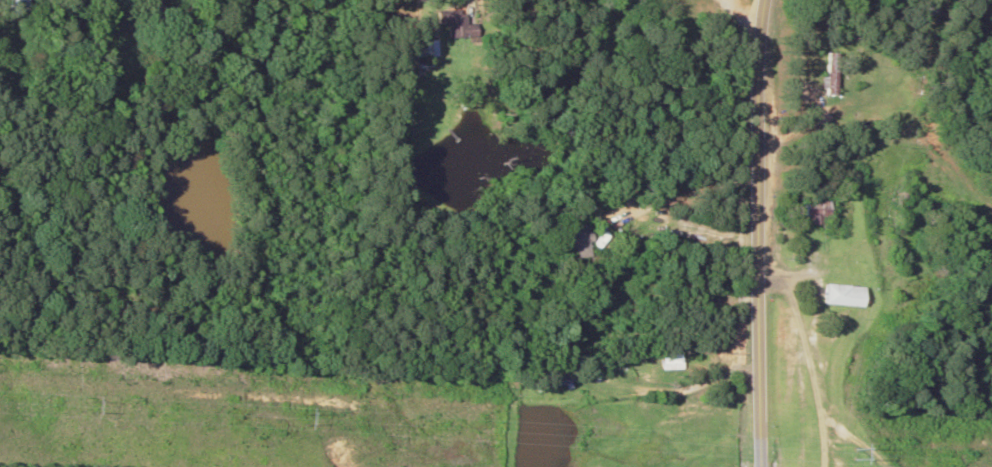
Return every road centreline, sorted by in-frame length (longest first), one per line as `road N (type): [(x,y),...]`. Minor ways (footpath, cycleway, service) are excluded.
road 1 (secondary): [(756,466),(758,54),(766,0)]

